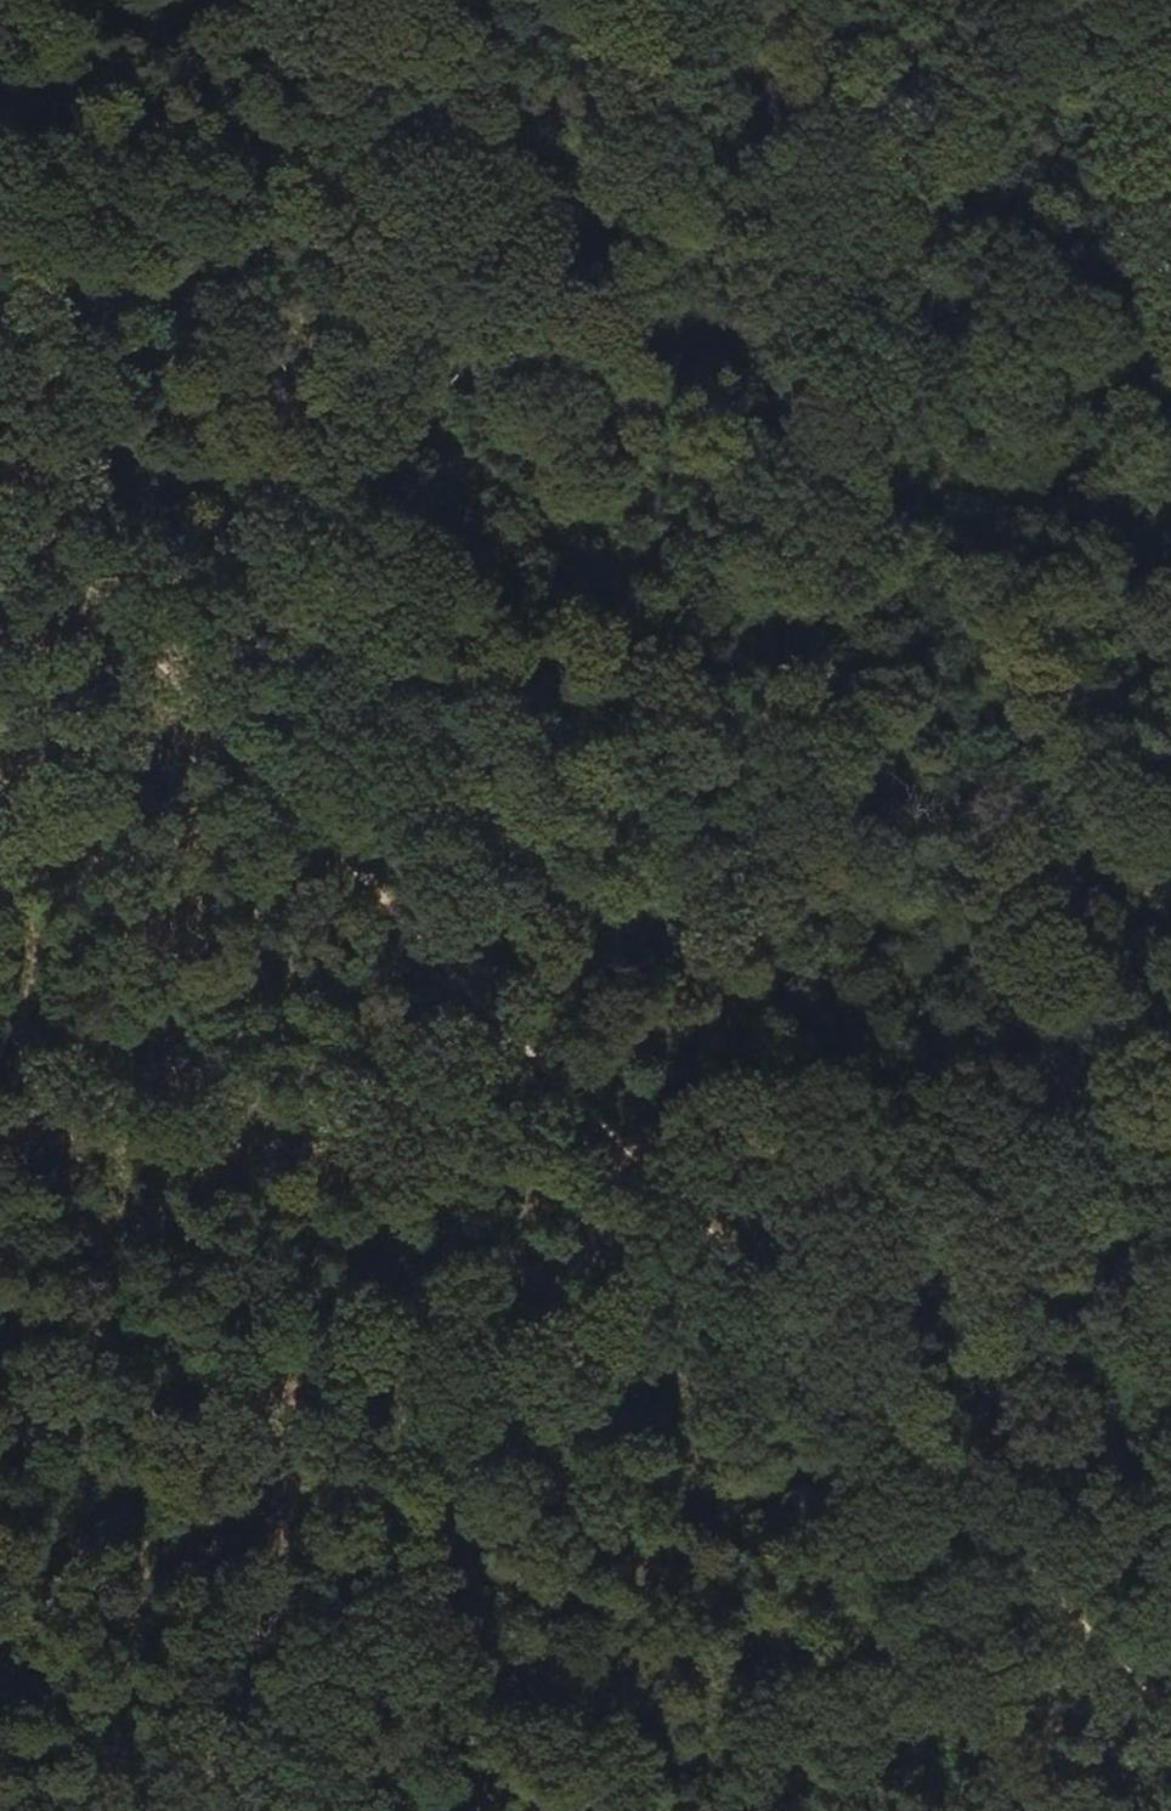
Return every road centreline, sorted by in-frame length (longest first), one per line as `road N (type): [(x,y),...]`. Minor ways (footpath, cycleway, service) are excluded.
road 1 (track): [(1170,1759),(0,568)]

